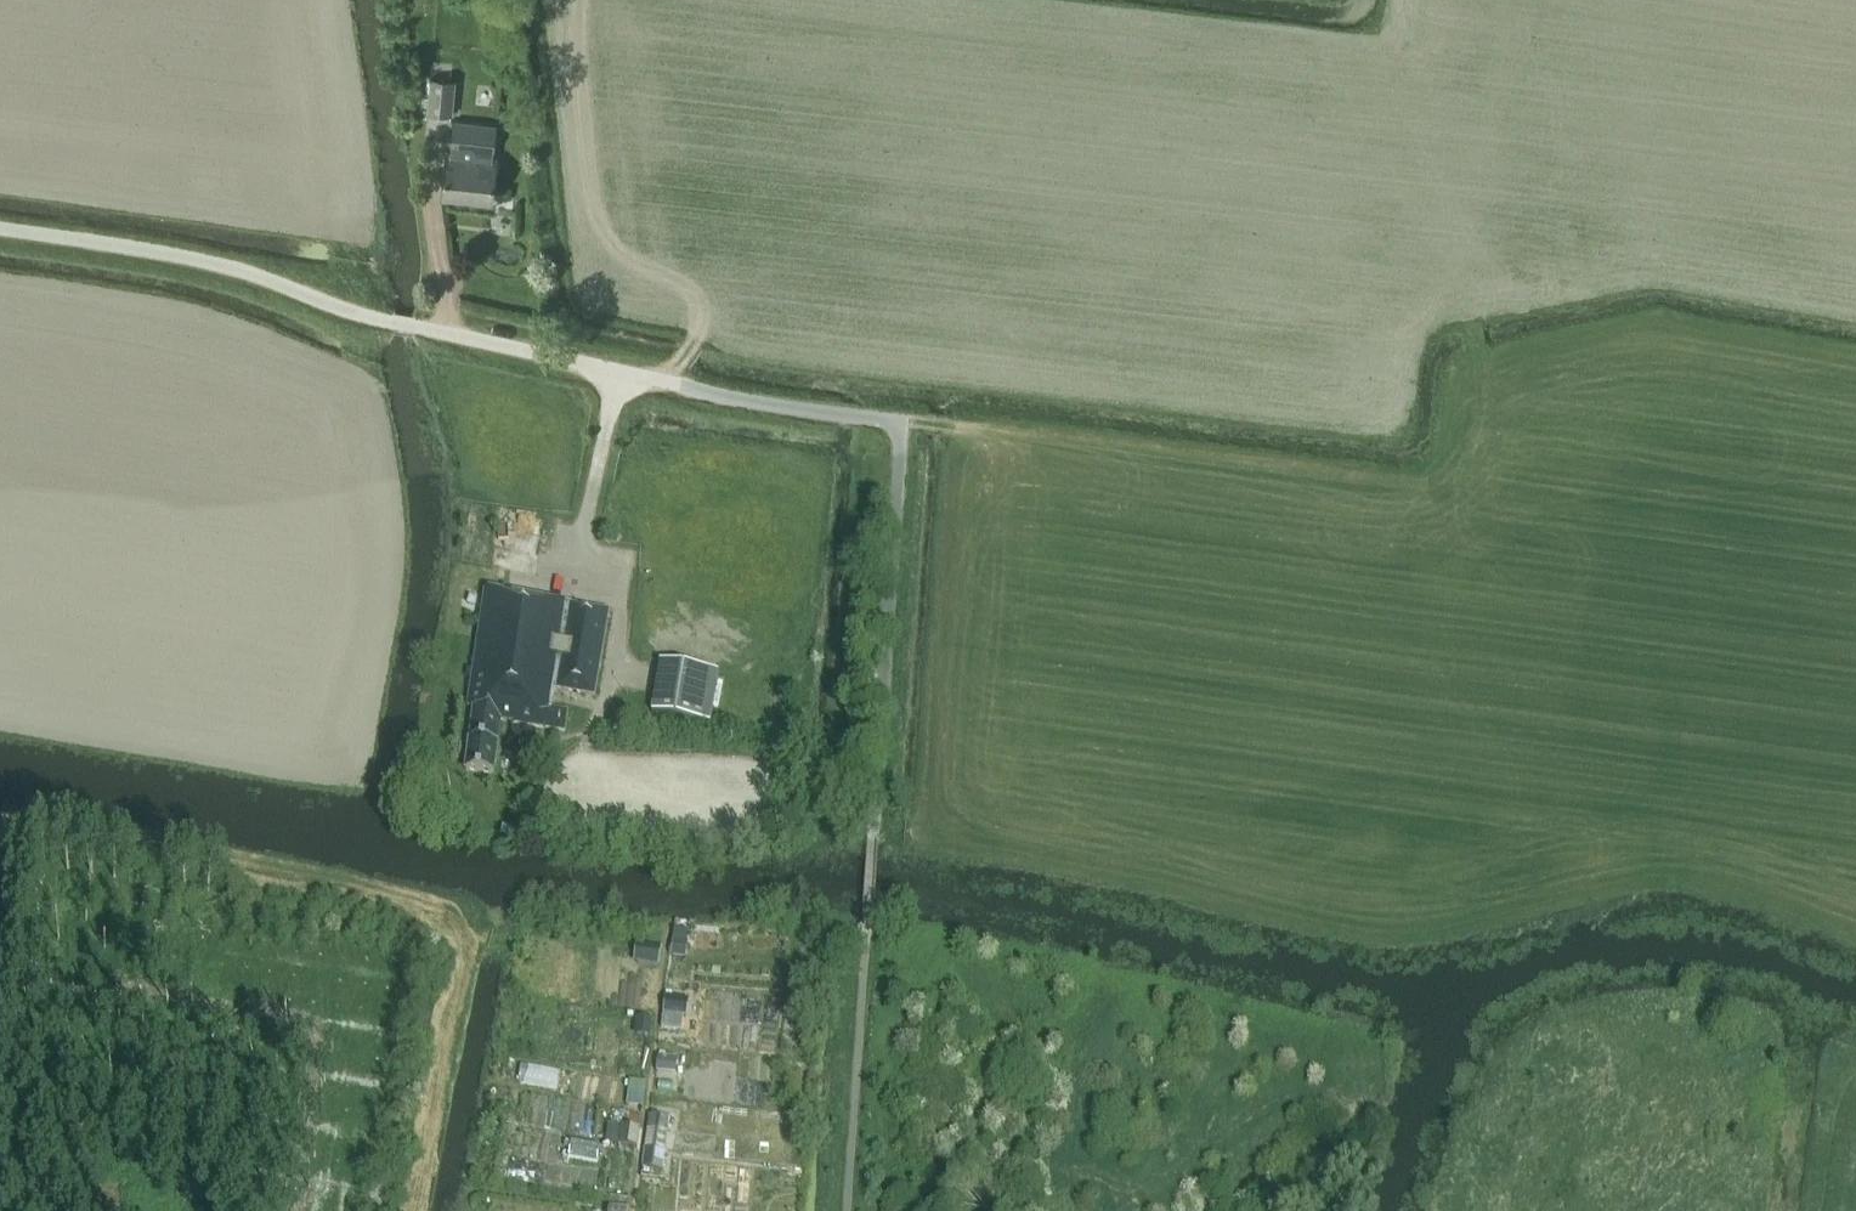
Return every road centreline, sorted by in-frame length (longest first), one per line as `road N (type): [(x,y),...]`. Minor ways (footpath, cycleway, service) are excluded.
road 1 (unclassified): [(679,384),(370,316),(210,261),(0,228)]

